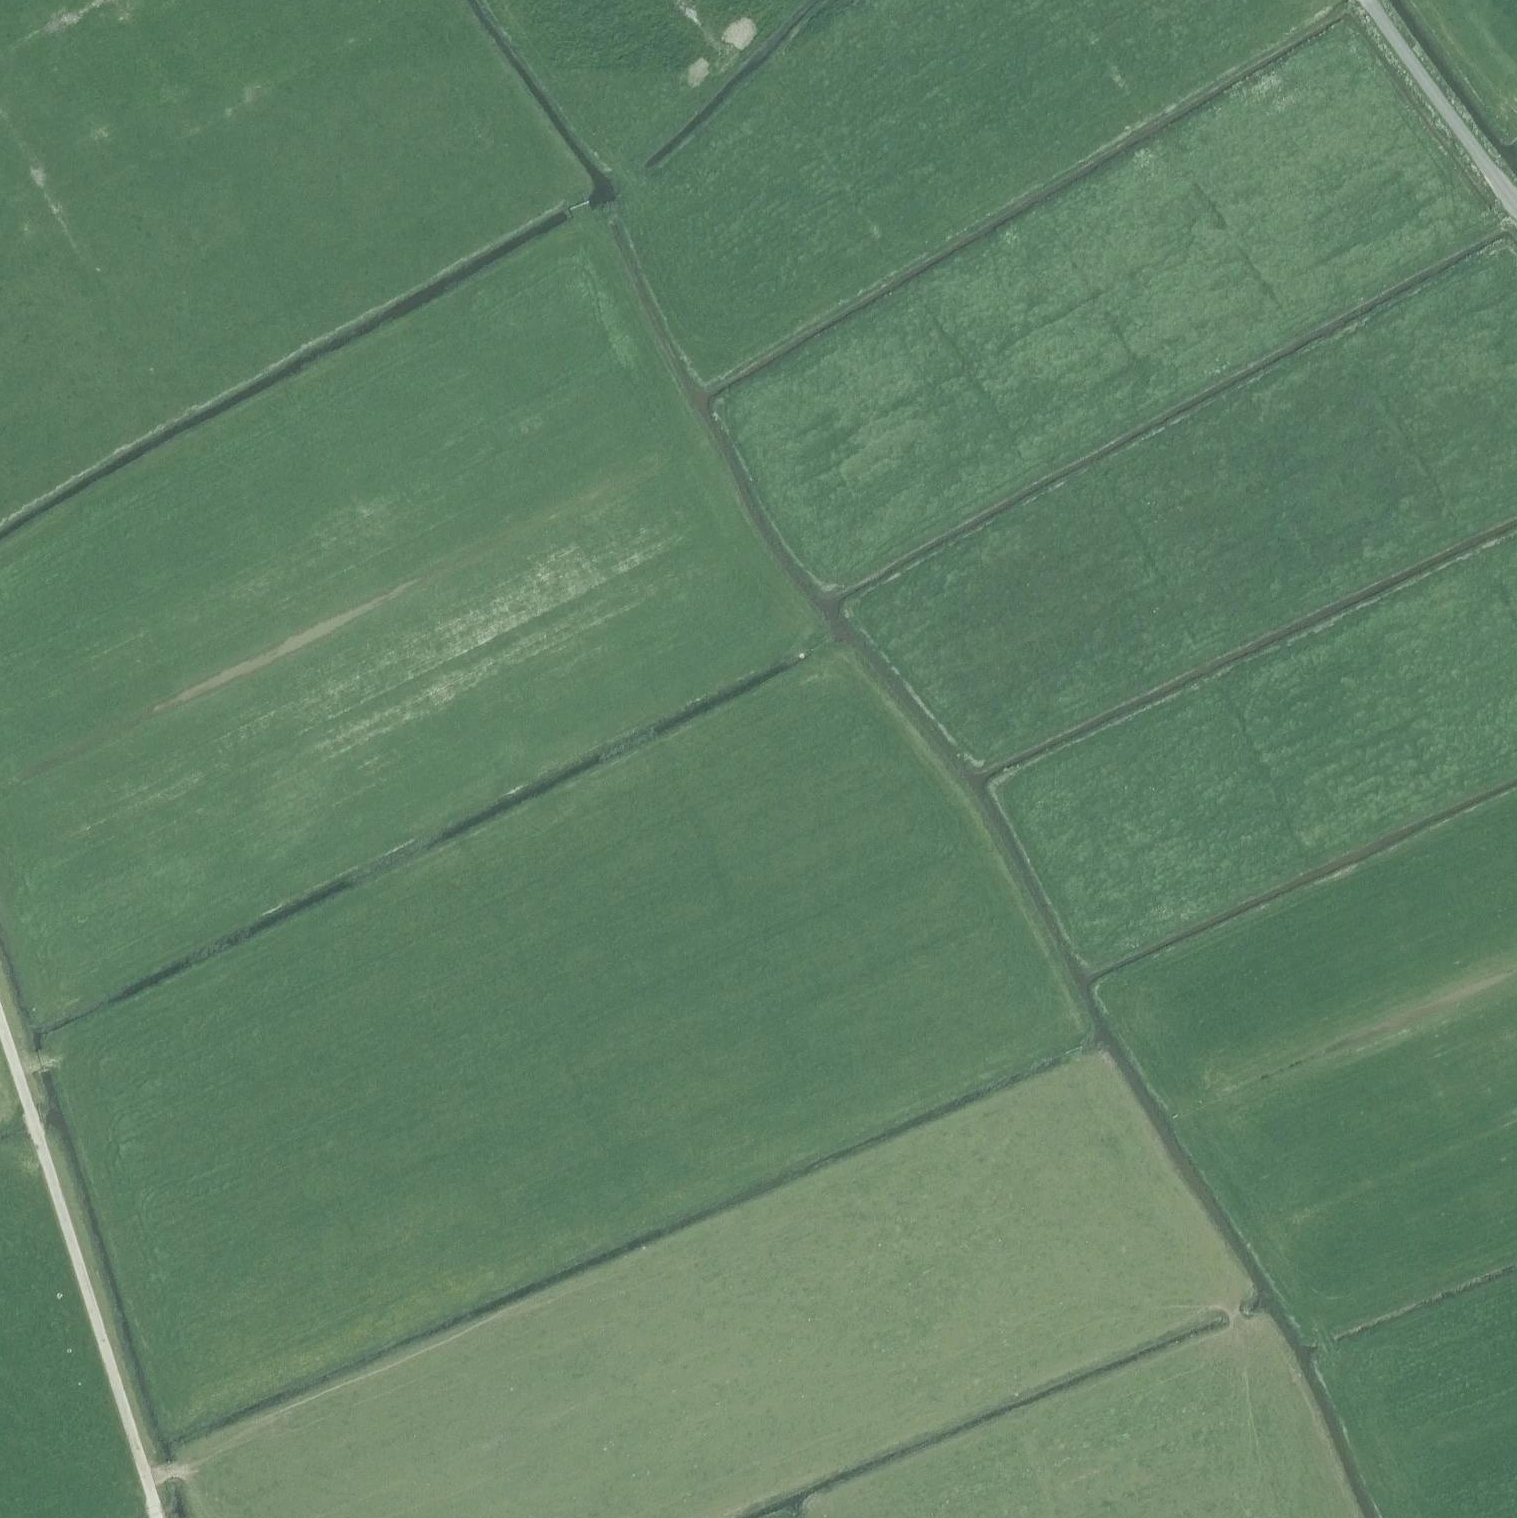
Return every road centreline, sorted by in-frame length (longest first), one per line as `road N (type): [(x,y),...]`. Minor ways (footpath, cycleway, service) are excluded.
road 1 (unclassified): [(1516,205),(1368,0)]

